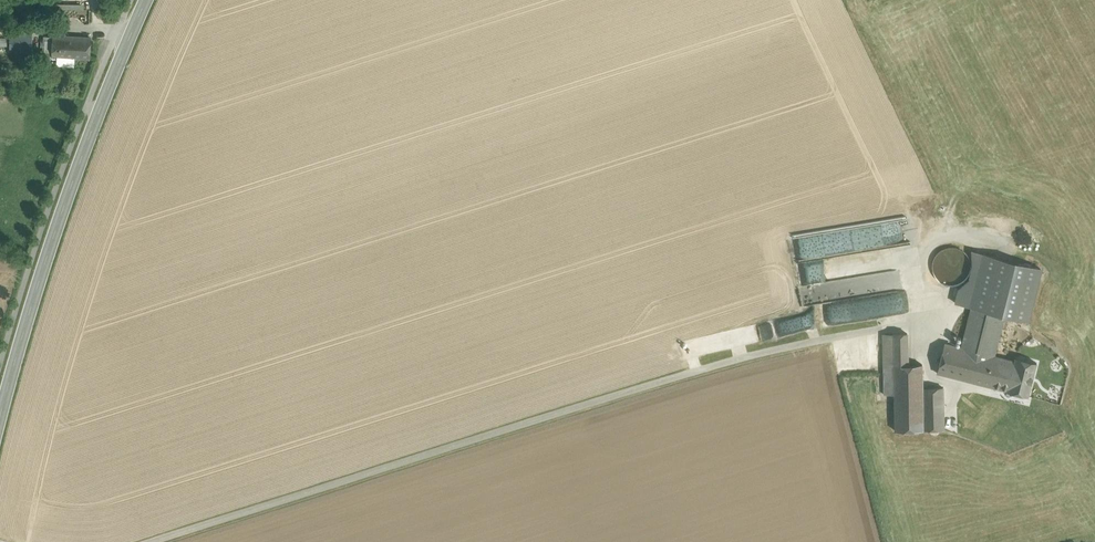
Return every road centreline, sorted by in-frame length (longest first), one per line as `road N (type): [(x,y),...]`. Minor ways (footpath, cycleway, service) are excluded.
road 1 (track): [(149,541),(658,381),(923,318),(923,247)]
road 2 (secondary): [(0,447),(64,226),(153,0)]

